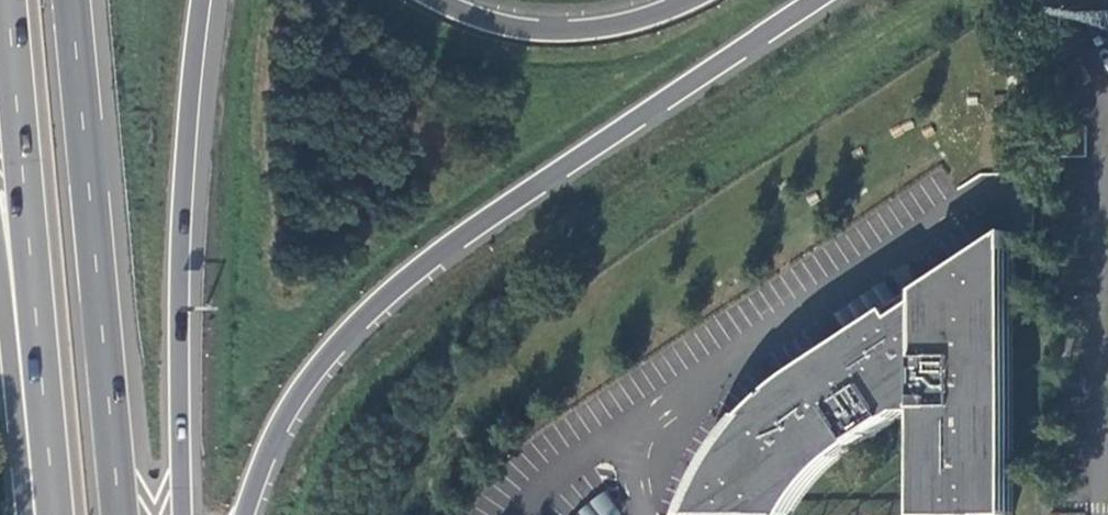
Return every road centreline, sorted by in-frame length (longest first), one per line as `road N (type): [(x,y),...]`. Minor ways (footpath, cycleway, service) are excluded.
road 1 (trunk): [(244,514),(288,404),(374,302),(458,235),(810,0)]
road 2 (trunk): [(120,514),(73,0)]
road 3 (trunk): [(9,0),(55,514)]
road 4 (trunk): [(183,514),(182,217),(203,0)]
road 5 (trunk): [(685,0),(614,23),(549,29),(439,0)]
road 6 (trunk): [(0,269),(25,514)]

